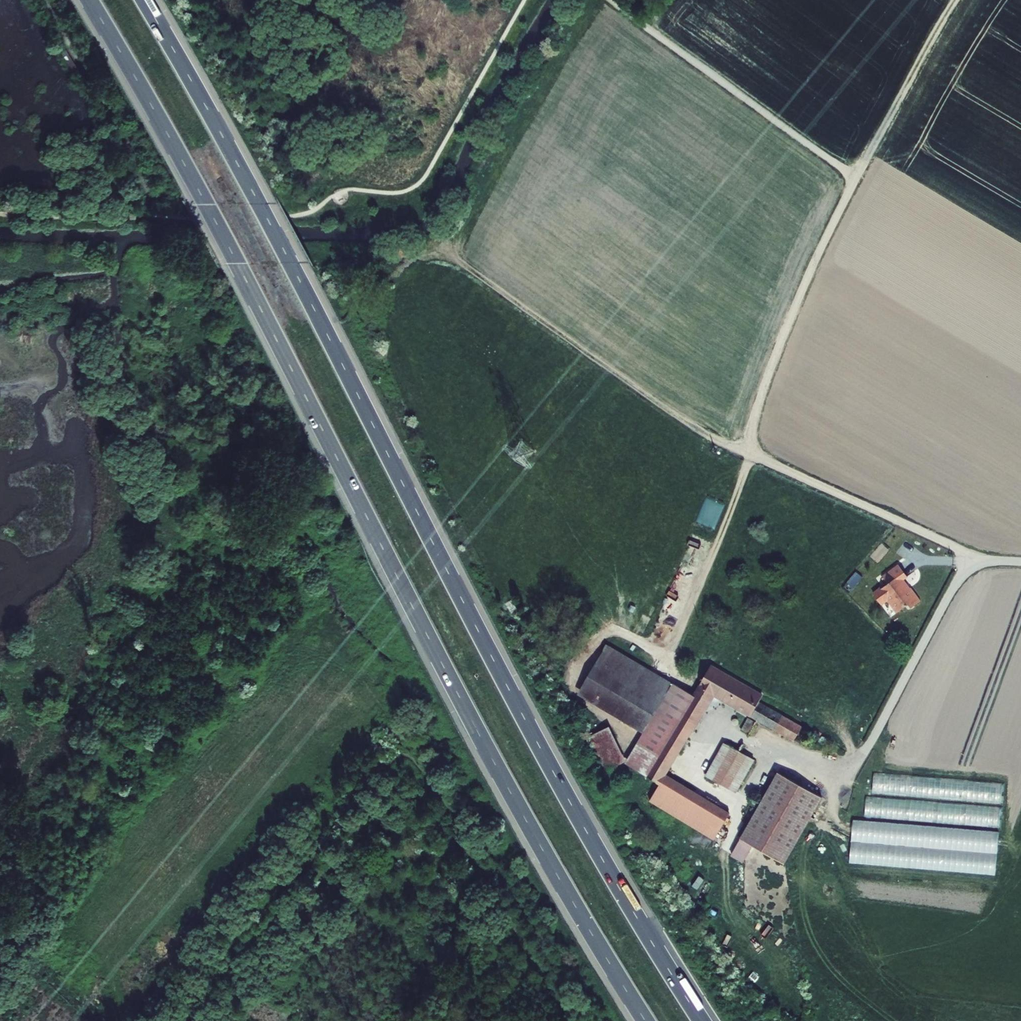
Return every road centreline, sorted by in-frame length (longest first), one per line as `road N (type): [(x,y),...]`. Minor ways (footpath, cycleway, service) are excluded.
road 1 (motorway): [(702,1020),(532,733),(144,0)]
road 2 (motorway): [(89,0),(201,196),(486,747),(646,1020)]
road 3 (track): [(748,457),(443,250)]
road 4 (track): [(747,736),(830,763),(853,762),(873,740),(975,556)]
road 5 (unclassified): [(748,457),(769,376),(855,182)]
road 6 (unclassified): [(748,457),(975,556),(1020,562)]
road 7 (track): [(855,182),(956,0)]
road 8 (track): [(748,457),(674,641)]

